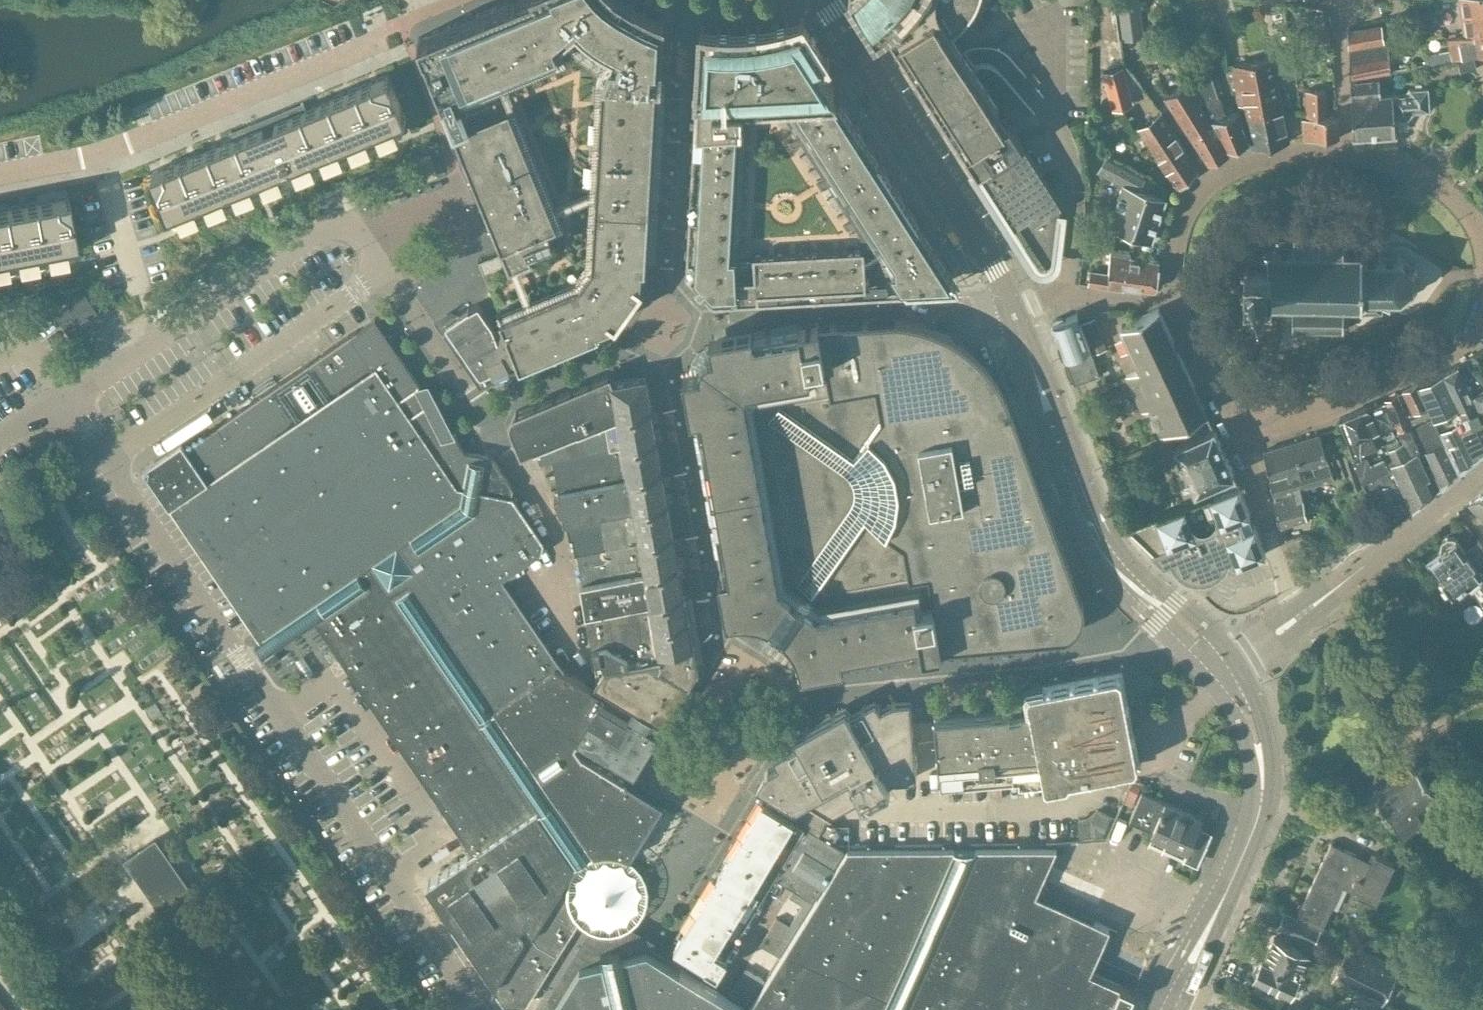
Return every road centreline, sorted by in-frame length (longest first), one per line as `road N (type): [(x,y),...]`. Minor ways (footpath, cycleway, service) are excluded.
road 1 (unclassified): [(106,463),(466,1009)]
road 2 (residential): [(1231,406),(1172,298),(1178,235),(1210,179),(1256,159),(1372,157),(1447,190),(1482,245)]
road 3 (tertiary): [(1228,676),(1120,567),(1092,523),(1015,314)]
road 4 (residential): [(0,174),(130,143),(371,44)]
road 5 (tertiary): [(1015,314),(991,260),(823,0)]
road 6 (tertiary): [(1171,1009),(1256,826),(1260,753),(1248,704),(1228,676)]
road 7 (unclassified): [(67,403),(318,236),(357,241)]
road 8 (unclassified): [(381,281),(106,463)]
road 9 (residential): [(1482,333),(1424,370),(1310,414),(1231,406)]
road 10 (unclassified): [(1482,469),(1295,617)]
road 11 (residential): [(1295,617),(1231,406)]
road 12 (unclassified): [(479,411),(381,281)]

